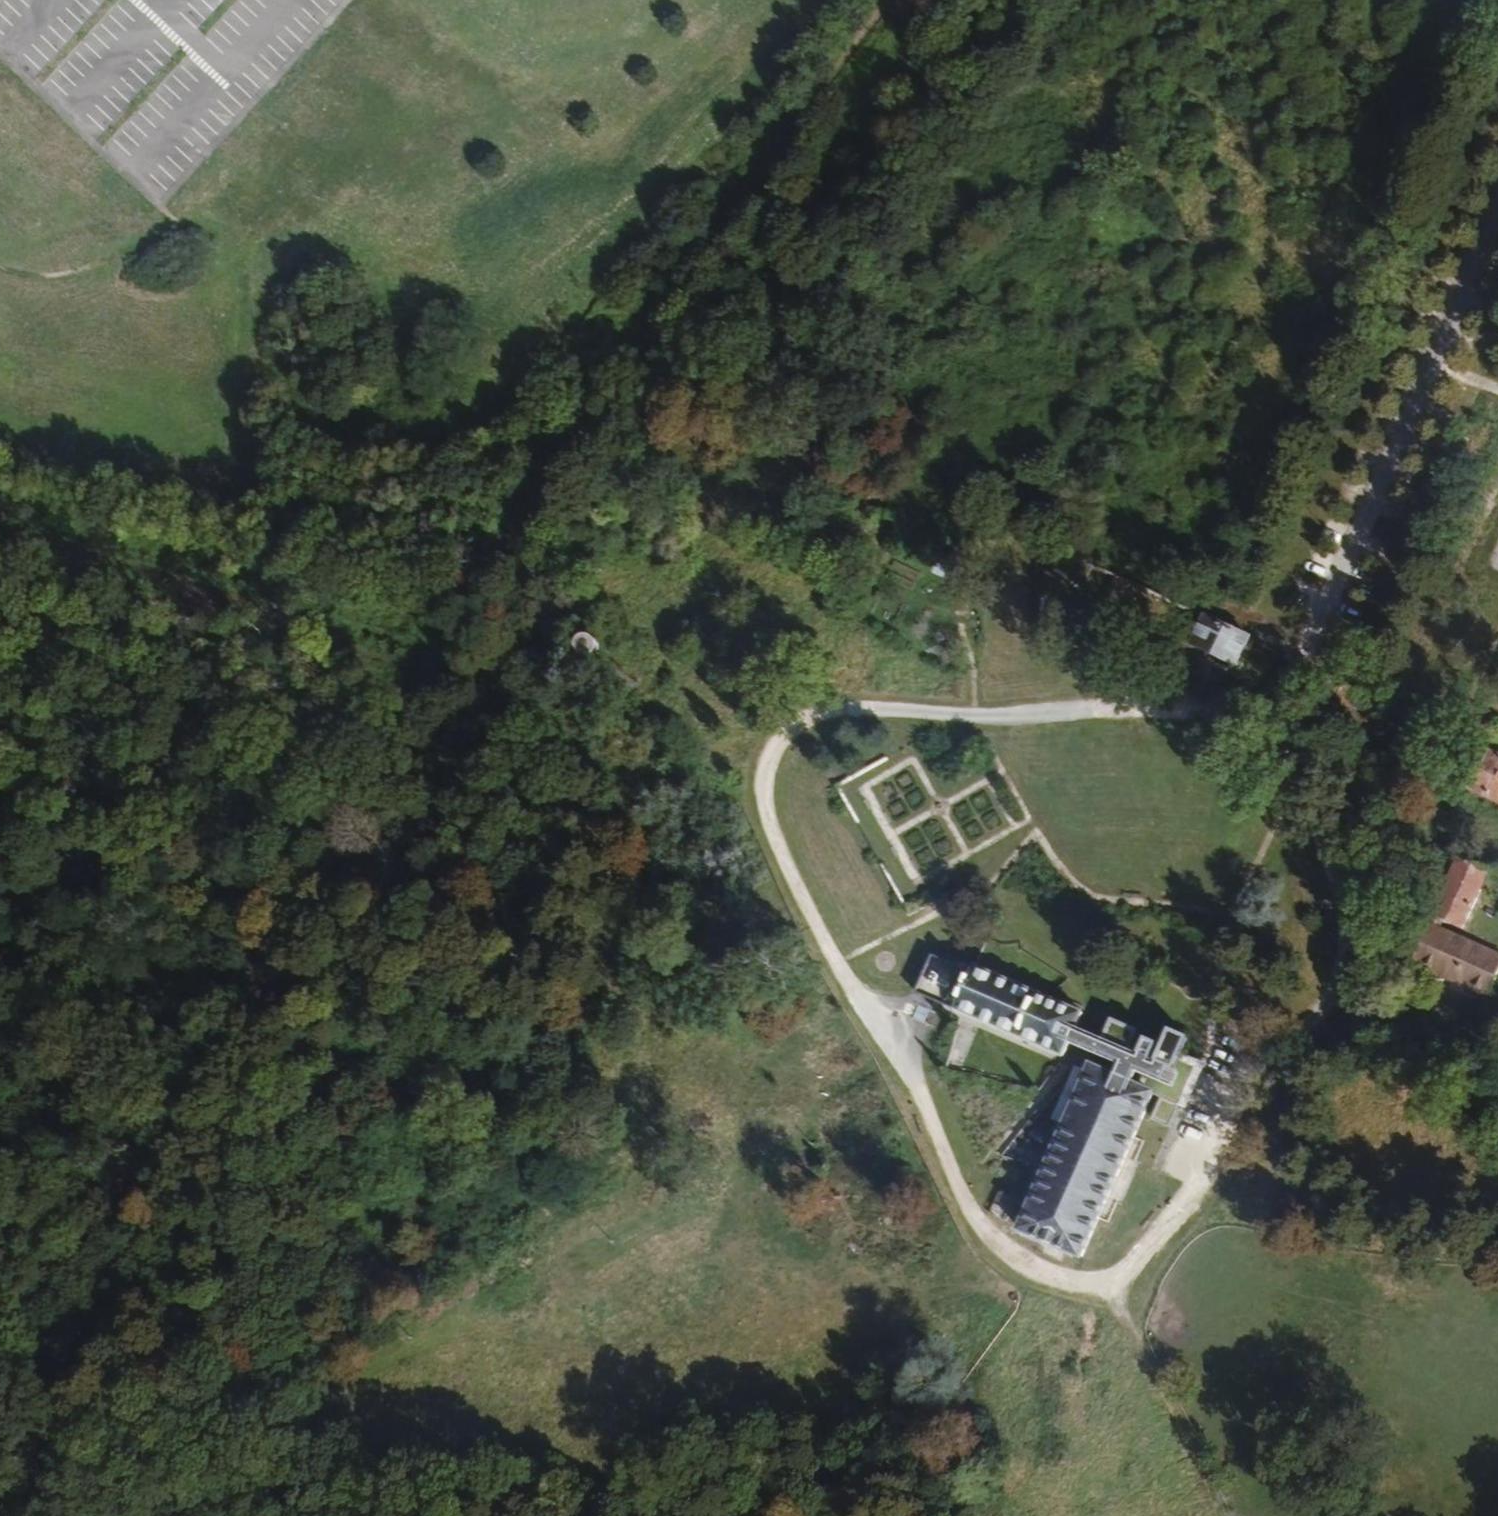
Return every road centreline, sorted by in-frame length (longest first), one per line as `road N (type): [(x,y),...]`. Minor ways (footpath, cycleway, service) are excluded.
road 1 (track): [(517,520),(674,276),(888,0)]
road 2 (track): [(1497,710),(1376,674),(1228,602)]
road 3 (track): [(1110,1288),(1222,1515)]

